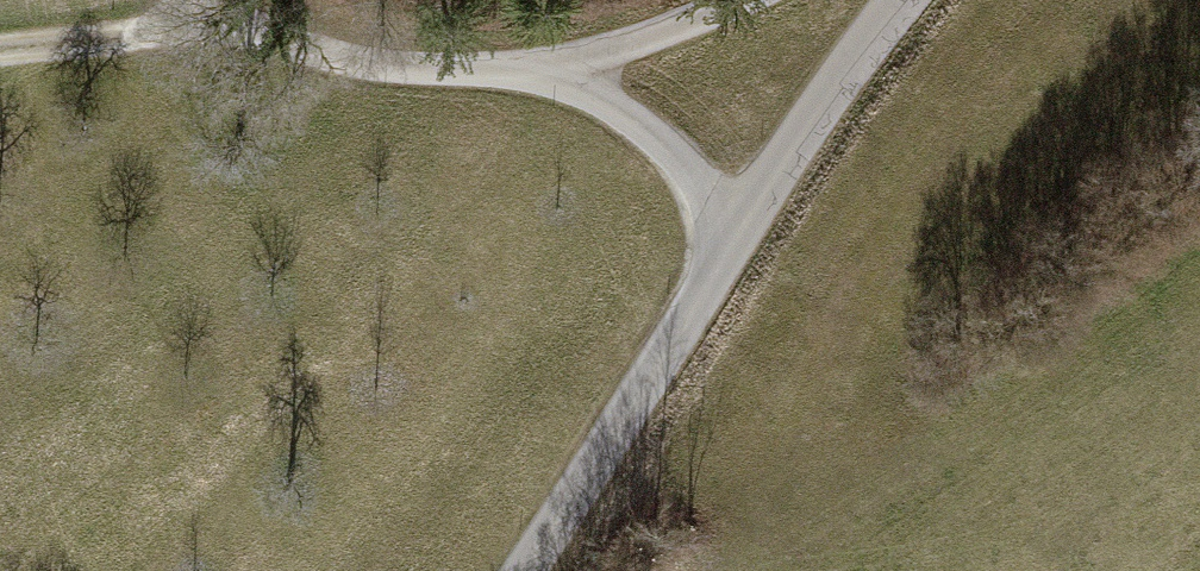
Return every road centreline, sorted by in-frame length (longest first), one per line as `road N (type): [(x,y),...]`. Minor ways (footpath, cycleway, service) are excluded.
road 1 (unclassified): [(901,0),(840,75),(521,570)]
road 2 (track): [(202,0),(216,22),(336,56),(423,69),(558,71),(672,150),(731,246)]
road 3 (track): [(216,22),(77,26),(15,0)]
road 4 (track): [(558,71),(740,0)]

